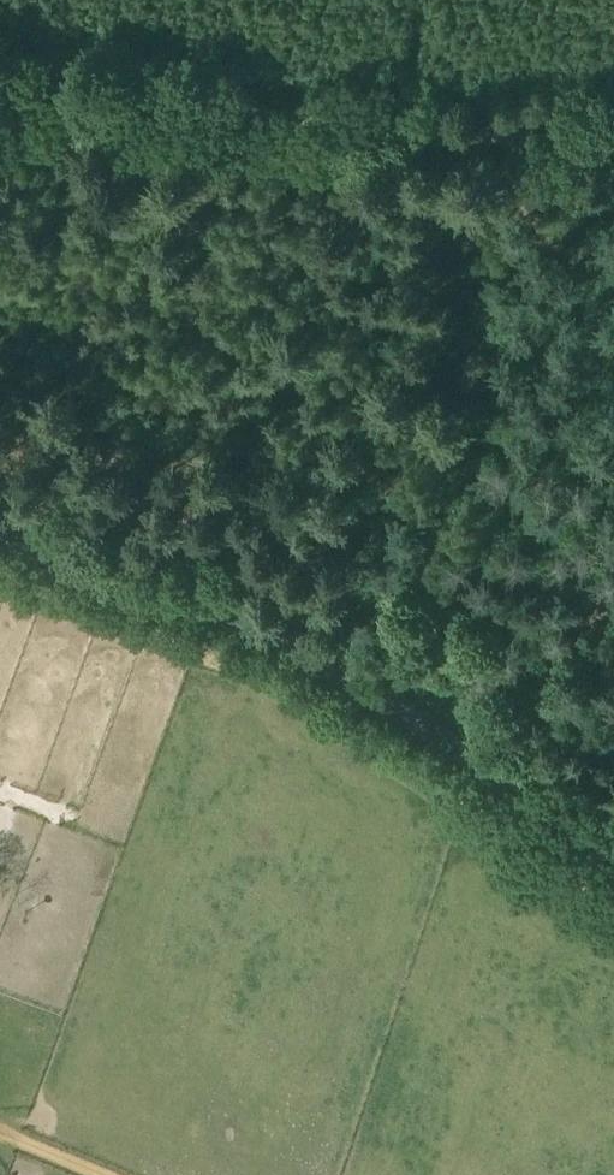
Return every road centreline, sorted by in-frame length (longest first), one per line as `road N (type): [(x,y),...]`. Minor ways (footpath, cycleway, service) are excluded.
road 1 (unclassified): [(613,852),(302,651),(0,539)]
road 2 (track): [(613,141),(0,85)]

